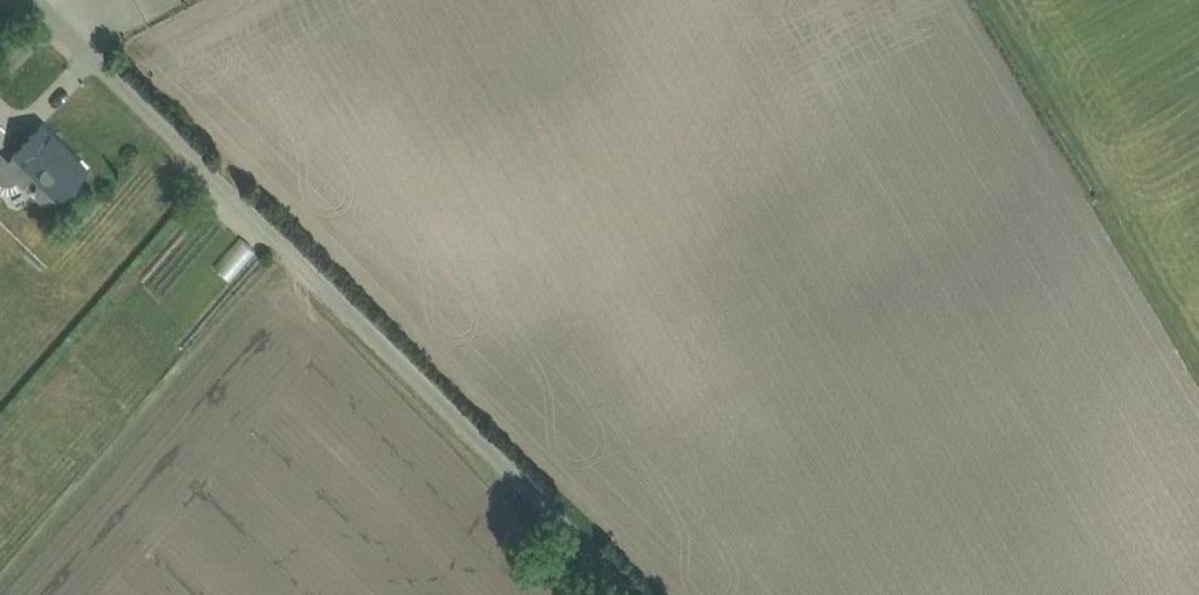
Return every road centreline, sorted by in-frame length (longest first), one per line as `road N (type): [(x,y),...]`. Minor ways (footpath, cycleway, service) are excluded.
road 1 (unclassified): [(626,594),(441,385),(39,0)]

